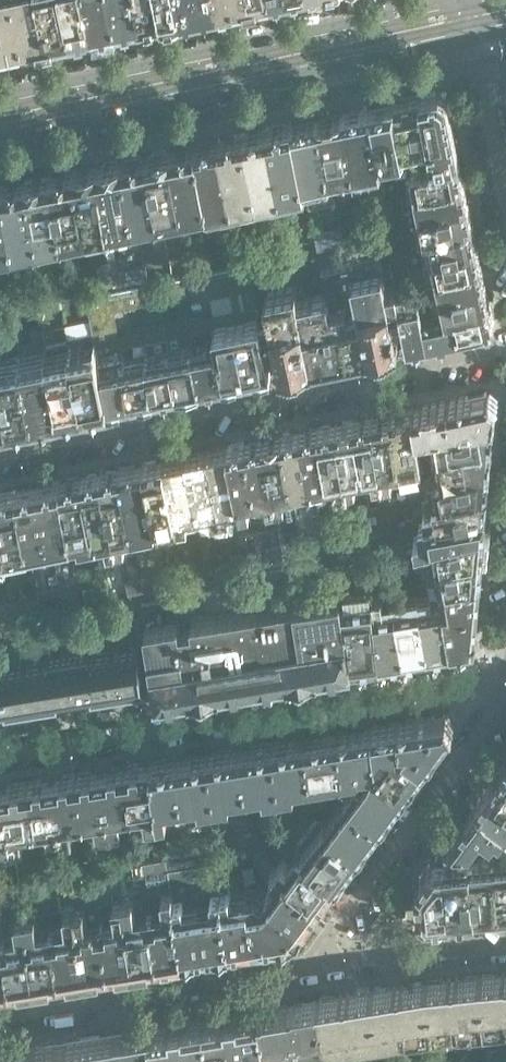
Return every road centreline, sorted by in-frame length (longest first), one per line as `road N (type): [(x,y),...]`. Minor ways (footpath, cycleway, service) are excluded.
road 1 (residential): [(505,347),(0,452)]
road 2 (residential): [(0,760),(505,674)]
road 3 (tertiary): [(0,137),(468,37)]
road 4 (tertiary): [(461,0),(0,97)]
road 5 (residential): [(505,697),(304,969)]
road 6 (residential): [(304,969),(0,1020)]
road 7 (residential): [(505,948),(304,969)]
road 8 (residential): [(468,37),(505,203)]

